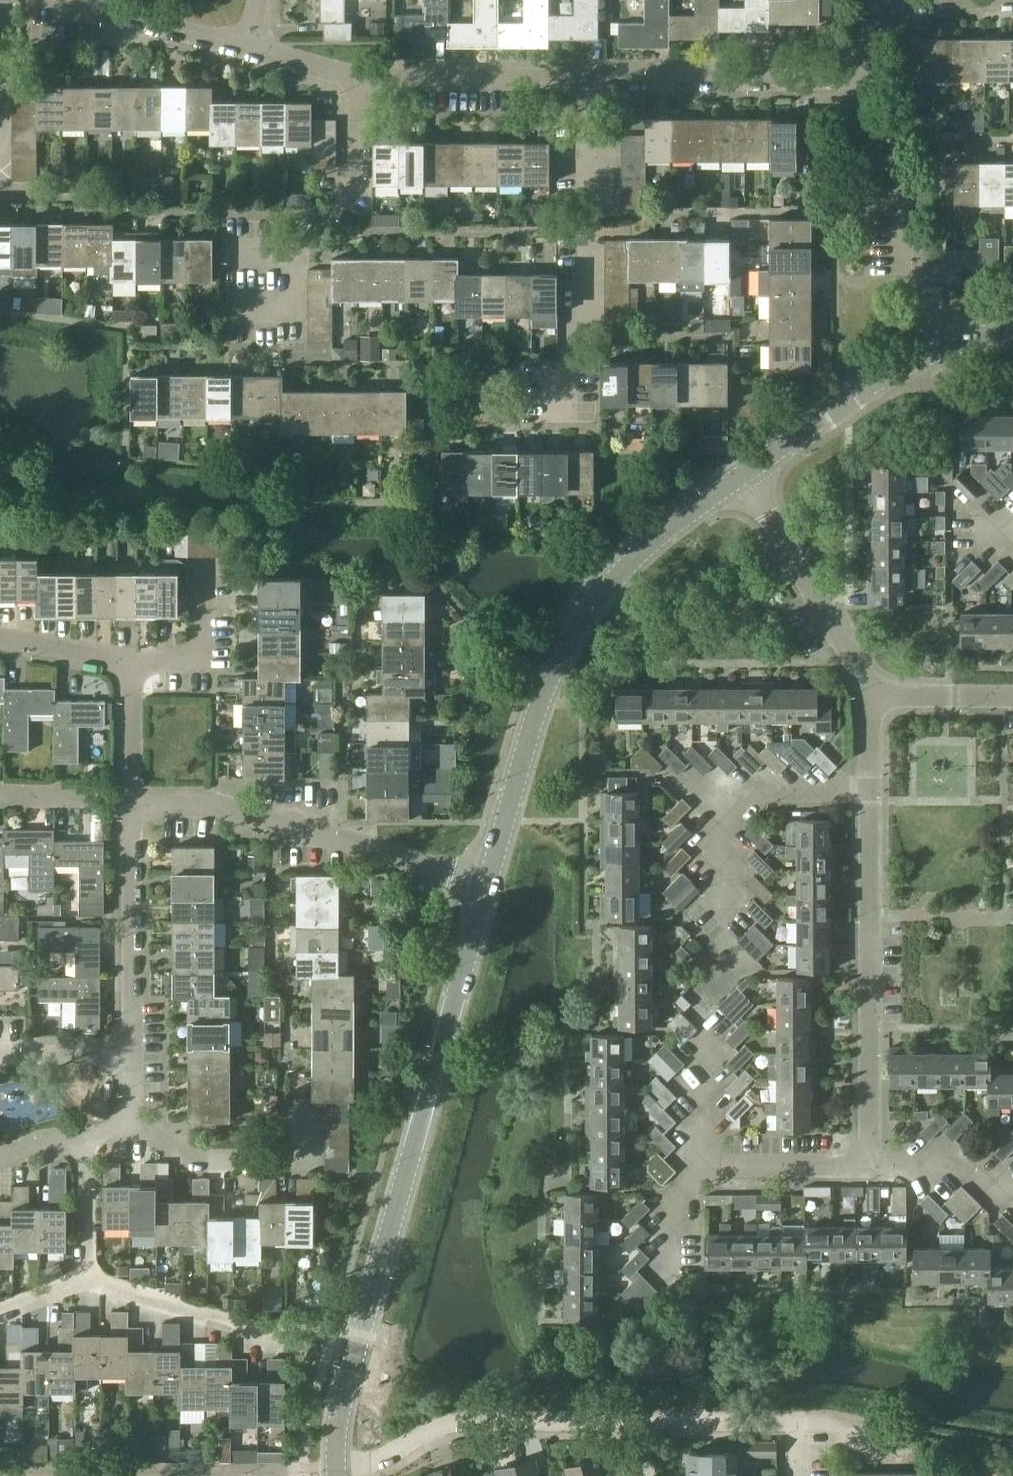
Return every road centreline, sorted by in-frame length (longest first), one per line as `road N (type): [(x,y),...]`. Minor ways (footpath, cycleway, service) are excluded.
road 1 (tertiary): [(340,1470),(348,1406),(490,894)]
road 2 (tertiary): [(490,894),(542,701),(565,655),(605,592),(742,474)]
road 3 (residential): [(872,1163),(874,697)]
road 4 (residential): [(136,806),(204,805),(490,894)]
road 5 (residential): [(529,389),(571,388),(573,345),(591,308),(590,248),(610,207),(613,83)]
road 6 (residential): [(647,1424),(461,1420),(382,1464),(340,1470)]
road 7 (residential): [(872,1163),(703,1166),(673,1198),(674,1289)]
road 8 (residential): [(954,345),(905,220),(877,76)]
road 9 (residential): [(0,641),(133,661),(136,806)]
road 10 (residential): [(877,76),(613,83)]
road 11 (residential): [(874,697),(742,474)]
road 12 (residential): [(613,83),(359,81)]
road 13 (residential): [(136,806),(135,1055)]
road 14 (tertiary): [(742,474),(885,376),(954,345)]
road 15 (residential): [(297,309),(298,258),(356,180),(359,81)]
road 16 (residential): [(796,1475),(798,1427),(647,1424)]
road 17 (residential): [(281,1330),(232,1329),(92,1278)]
road 18 (residential): [(310,1170),(190,1157),(136,1131)]
road 19 (residential): [(243,47),(73,0)]
road 20 (residential): [(92,1278),(91,1135)]
road 21 (residential): [(1012,1185),(872,1163)]
road 22 (residential): [(1012,694),(874,697)]
road 23 (residential): [(0,794),(60,806),(136,806)]
road 24 (residential): [(876,1),(1012,0)]
road 25 (residential): [(135,1055),(0,1052)]
road 26 (residential): [(359,81),(243,47)]

